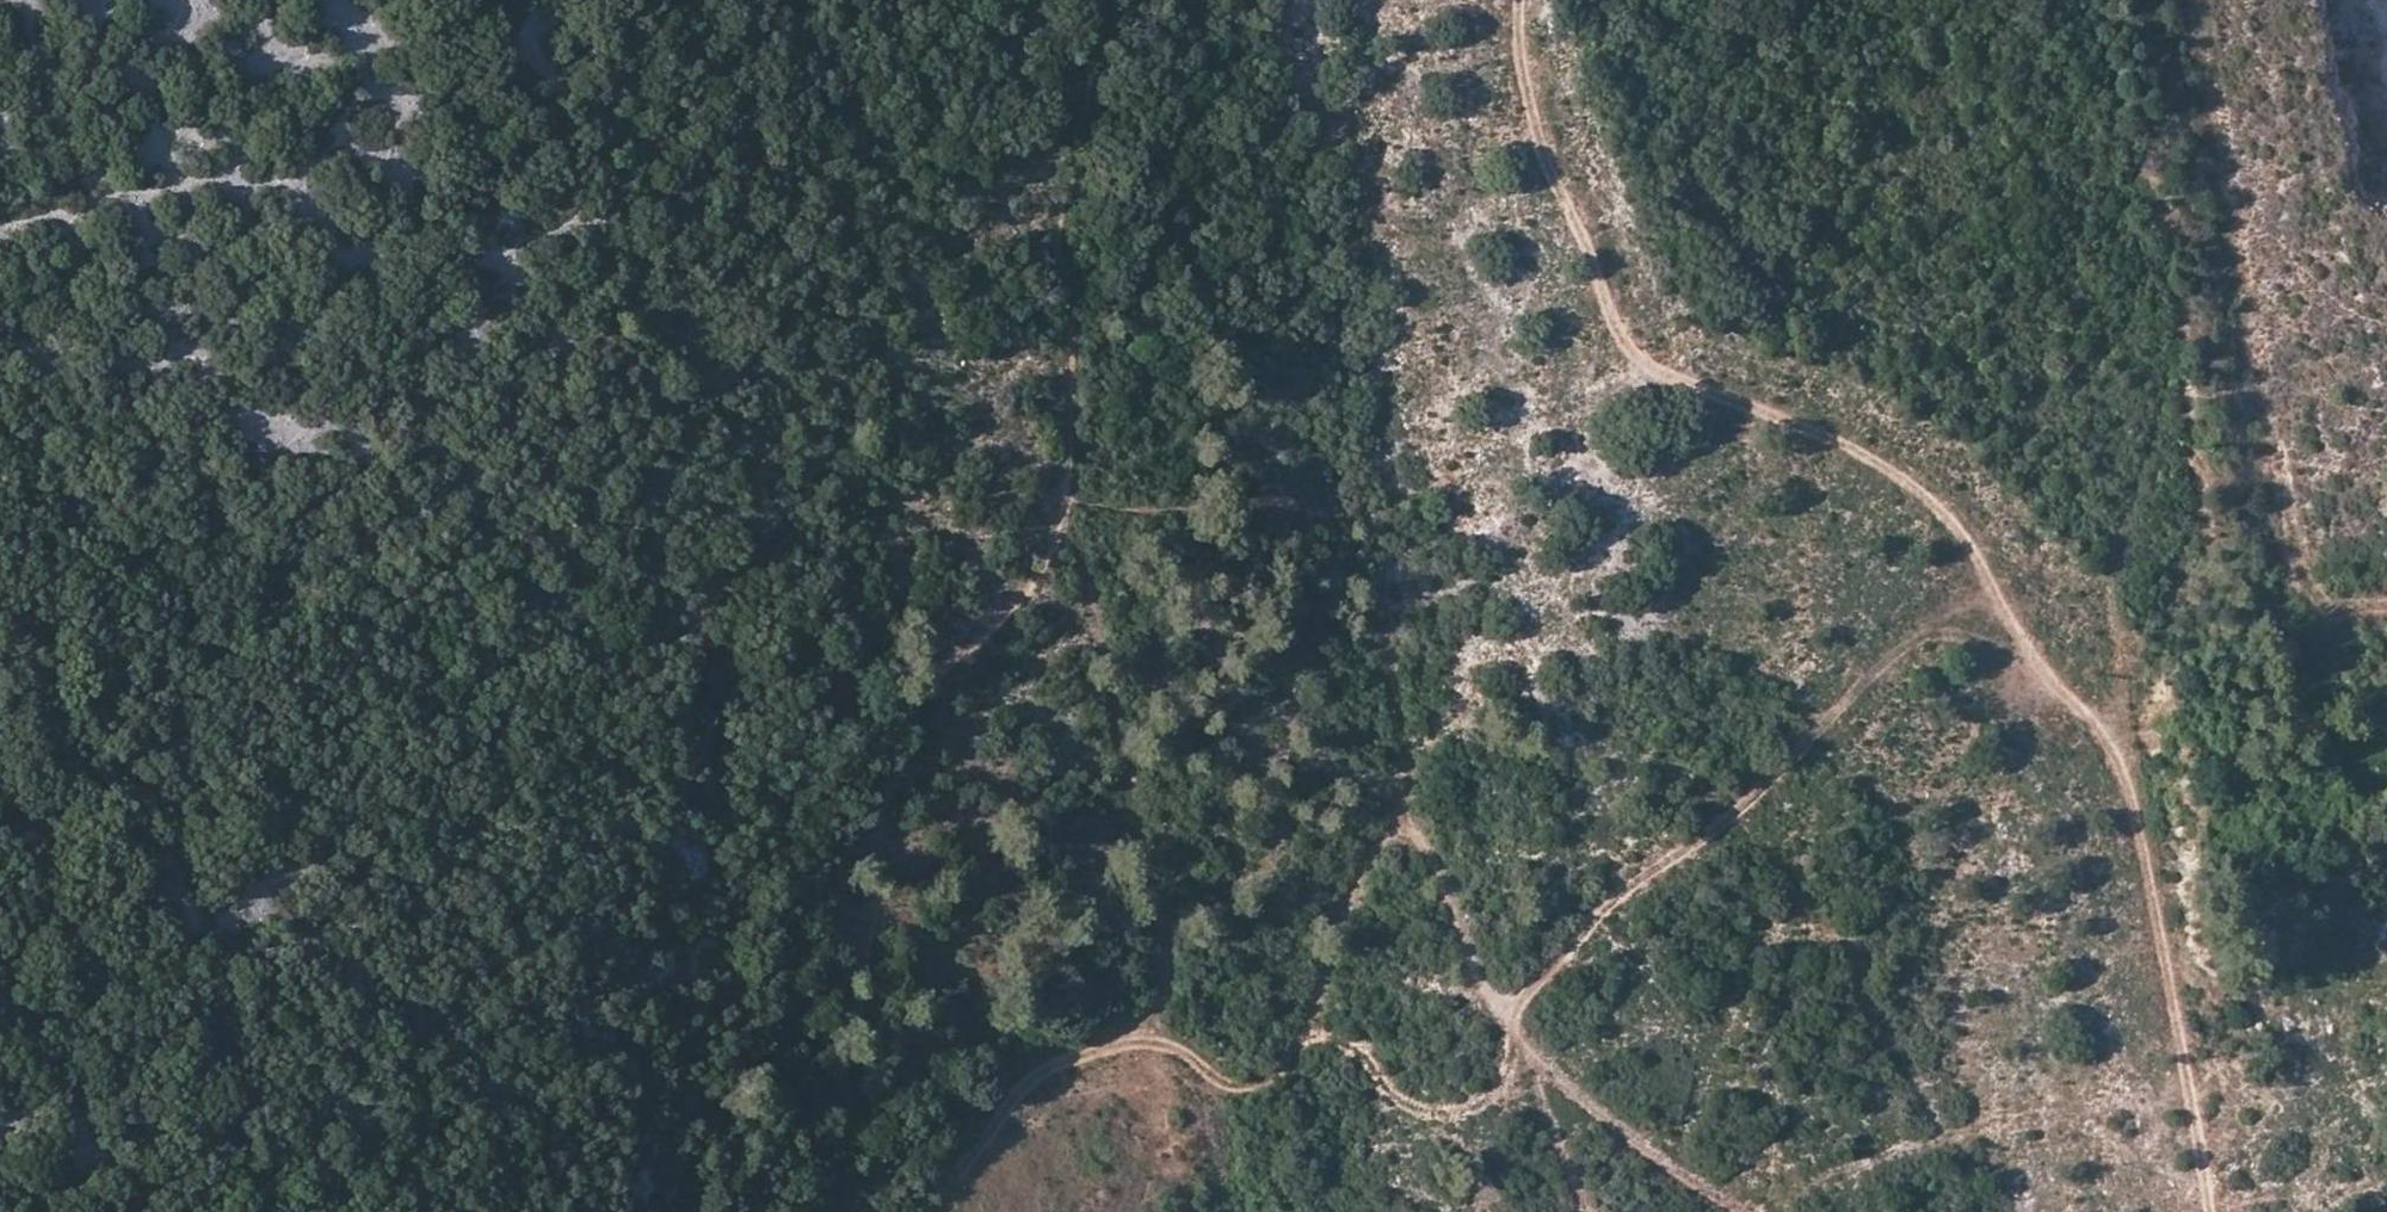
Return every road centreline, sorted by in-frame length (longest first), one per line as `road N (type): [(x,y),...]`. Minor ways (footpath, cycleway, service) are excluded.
road 1 (track): [(1518,0),(1521,62),(1547,165),(1636,360),(1803,426),(1927,492),(1984,568),(2044,677),(2108,729),(2128,772),(2204,1211)]

